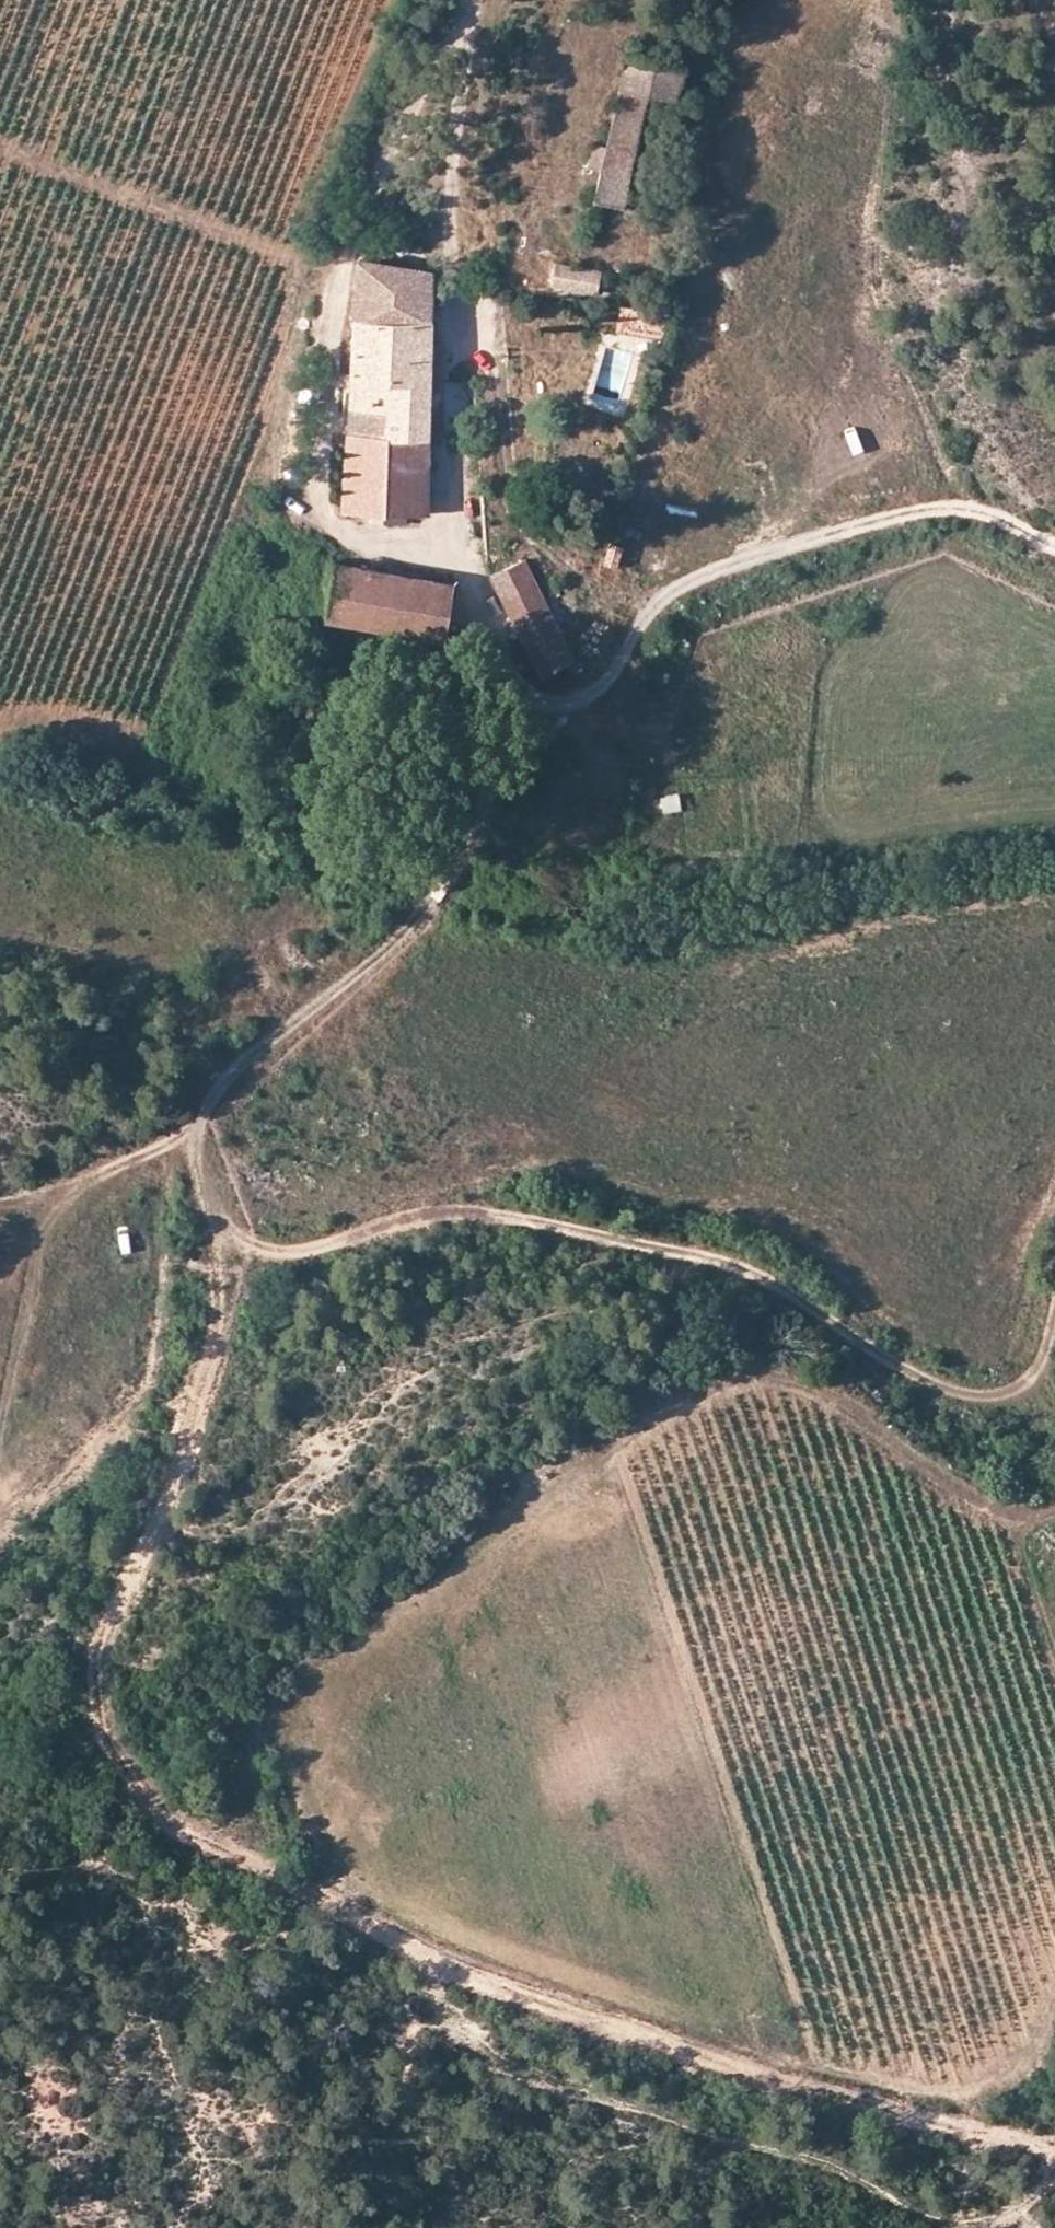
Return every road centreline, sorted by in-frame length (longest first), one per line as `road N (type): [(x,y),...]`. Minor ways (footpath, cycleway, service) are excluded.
road 1 (track): [(1054,549),(965,508),(902,514),(709,571),(649,613),(593,708),(531,713),(494,803),(446,884),(388,950),(267,1039),(211,1096),(196,1167),(219,1285),(215,1351),(172,1486),(97,1644),(120,1774),(206,1839),(434,1969),(442,2009),(480,2056),(544,2086),(824,2159),(903,2212),(960,2224),(1014,2209),(1054,2176)]
road 2 (track): [(208,1220),(275,1252),(319,1249),(450,1212),(528,1218),(747,1271),(927,1385),(971,1398),(1010,1397),(1032,1380),(1054,1303)]
road 3 (residential): [(471,0),(459,39),(458,286)]

